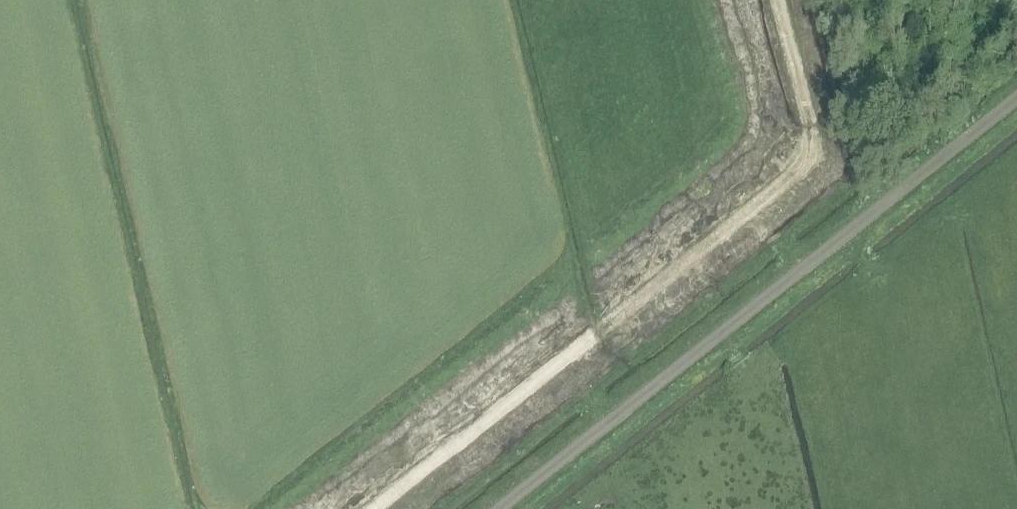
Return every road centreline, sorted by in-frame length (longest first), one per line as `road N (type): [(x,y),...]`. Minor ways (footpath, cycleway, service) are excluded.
road 1 (unclassified): [(504,508),(1016,100)]

